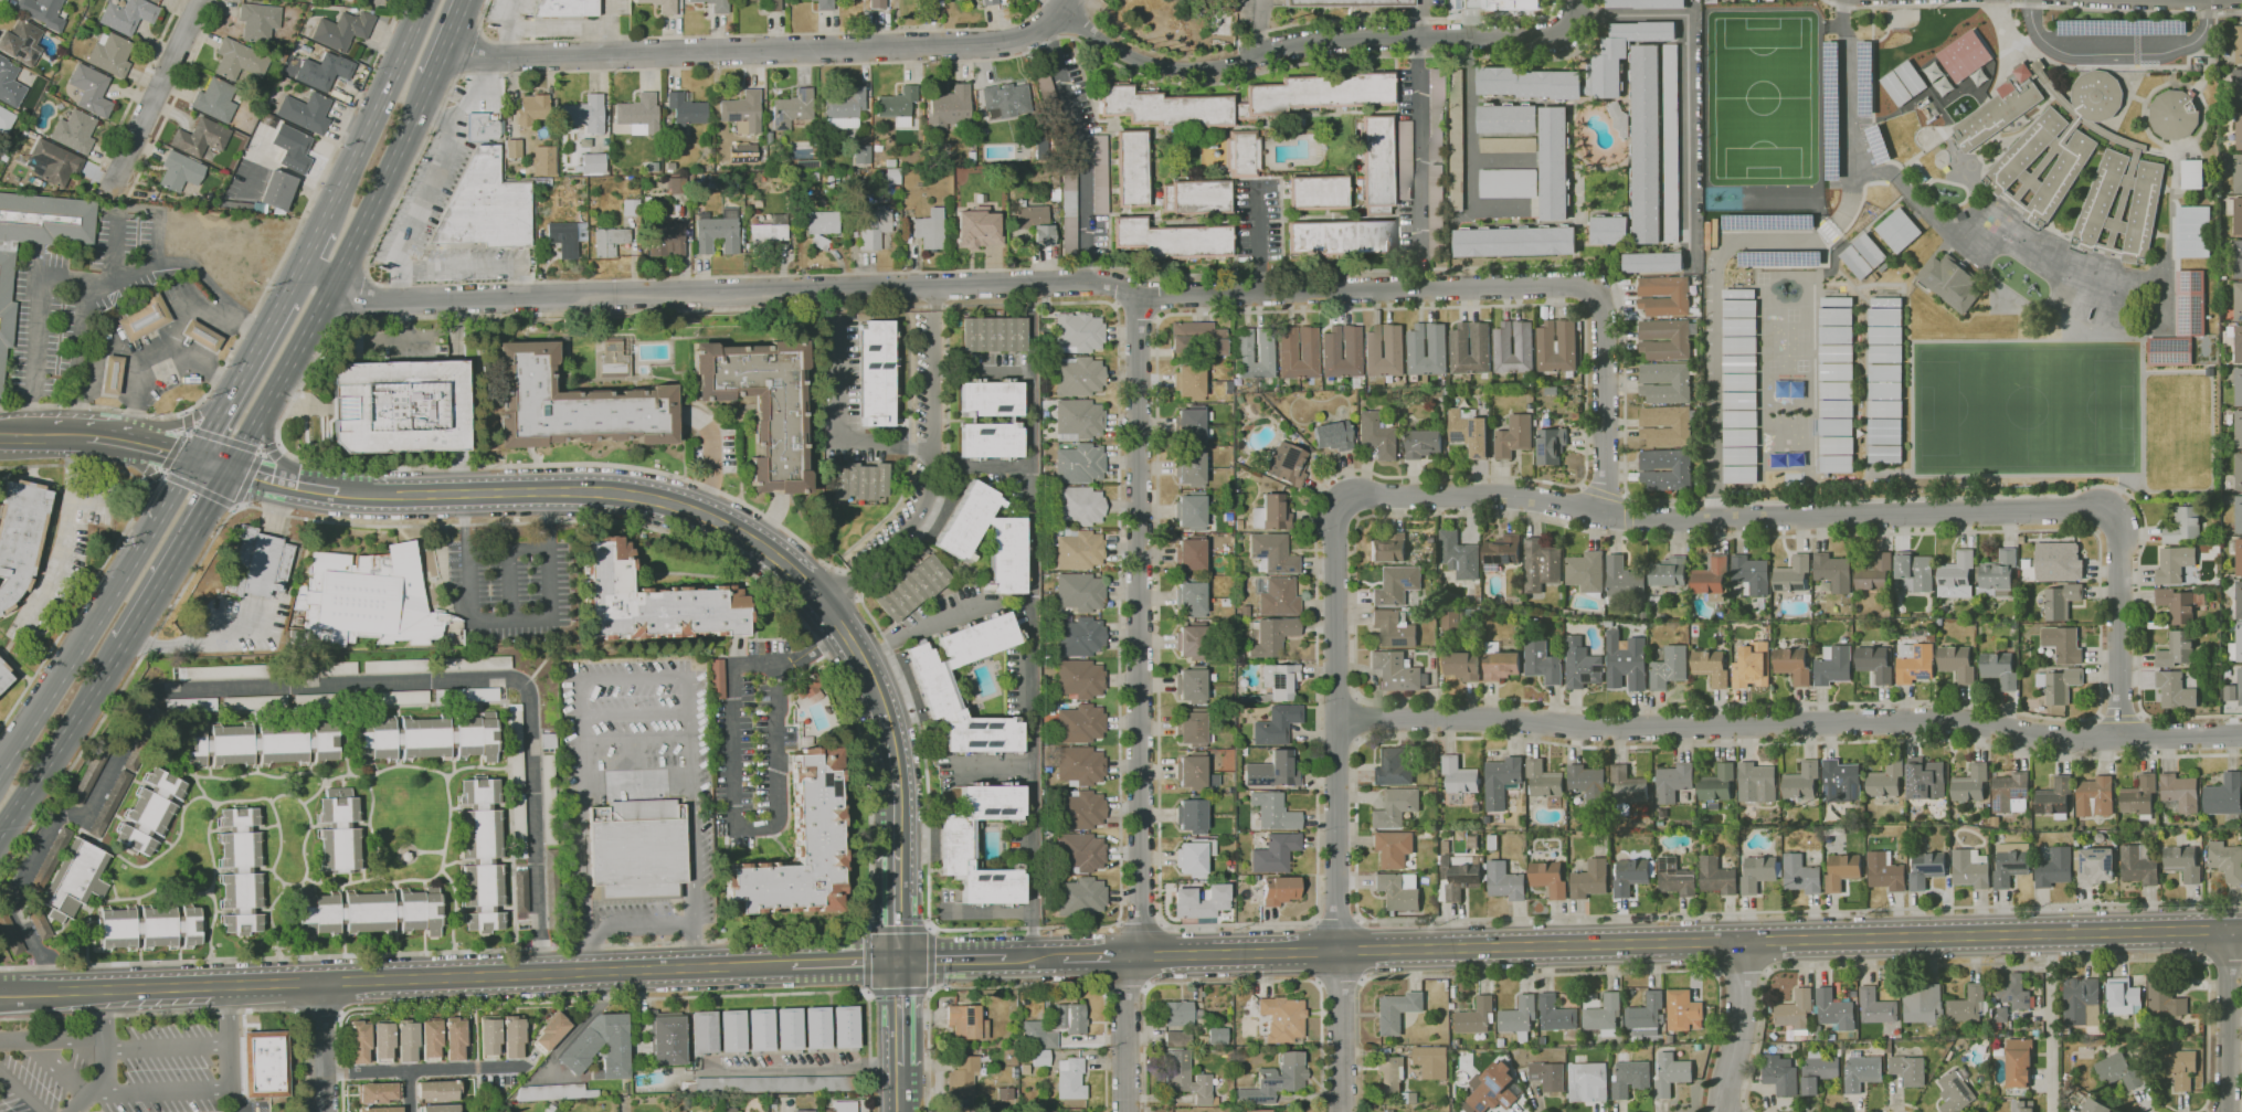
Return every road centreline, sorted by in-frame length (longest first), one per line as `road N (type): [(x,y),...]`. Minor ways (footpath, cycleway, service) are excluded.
road 1 (residential): [(1608,513),(1601,297),(1582,286),(1140,296),(1030,285),(400,297),(304,263)]
road 2 (tertiary): [(2241,929),(1132,956)]
road 3 (residential): [(2124,739),(2118,516),(1628,518),(1519,497),(1355,494),(1336,510)]
road 4 (residential): [(2241,736),(2069,739),(1940,720),(1608,728),(1336,720)]
road 5 (residential): [(1140,296),(1140,921),(1125,988),(1127,1111)]
road 6 (tertiary): [(791,965),(0,994)]
road 7 (secondary): [(342,494),(601,488),(688,504),(732,523),(799,572),(844,629),(875,691),(896,782)]
road 8 (residential): [(1058,10),(1043,28),(998,47),(485,57),(446,46)]
road 9 (residential): [(1336,510),(1342,1111)]
road 10 (residential): [(1567,28),(1541,39),(1354,40),(1178,71),(1120,55),(1058,10)]
road 11 (primary): [(230,469),(335,279),(432,77)]
road 12 (primary): [(138,554),(0,772)]
road 13 (primary): [(427,0),(327,219)]
road 14 (primary): [(0,830),(124,645)]
road 15 (residential): [(202,0),(108,193)]
road 16 (primary): [(124,645),(230,469)]
road 17 (residential): [(324,1074),(519,1067)]
road 18 (primary): [(285,298),(194,460)]
road 19 (residential): [(2229,930),(2227,1111)]
road 20 (secondary): [(896,782),(899,961)]
road 21 (residential): [(1746,941),(1742,1027),(1724,1111)]
road 22 (residential): [(324,982),(324,1111)]
road 23 (secondary): [(899,961),(900,1083)]
road 24 (primary): [(234,389),(187,422),(128,445)]

